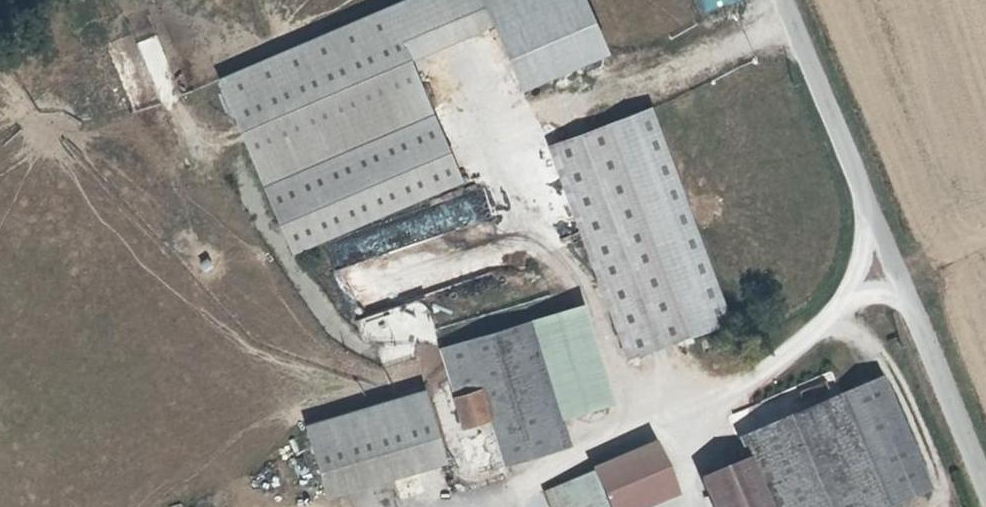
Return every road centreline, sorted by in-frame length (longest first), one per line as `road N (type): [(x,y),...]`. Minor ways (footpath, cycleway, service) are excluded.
road 1 (unclassified): [(985,480),(780,0)]
road 2 (track): [(480,506),(494,492),(685,393),(736,380),(848,298),(884,249)]

